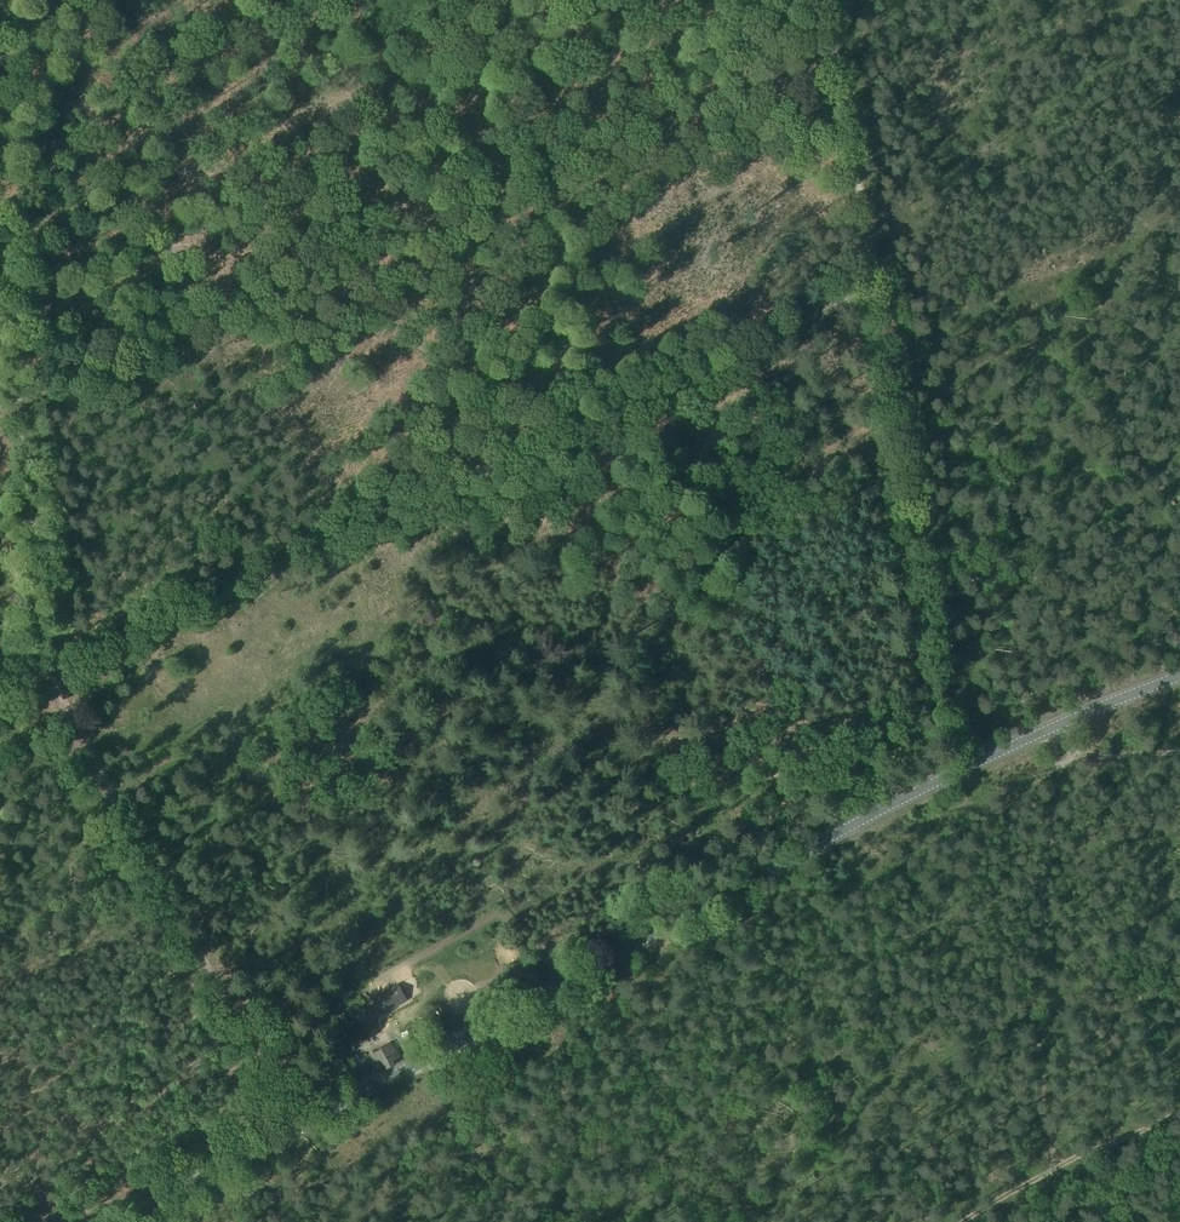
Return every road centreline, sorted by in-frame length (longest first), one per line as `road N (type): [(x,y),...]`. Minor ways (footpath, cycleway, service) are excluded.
road 1 (track): [(878,288),(48,684),(11,286),(0,271)]
road 2 (tertiary): [(137,1221),(925,785),(1179,676)]
road 3 (track): [(958,770),(826,0)]
road 4 (track): [(0,701),(48,684),(292,1137)]
road 5 (track): [(1074,754),(1064,764),(1031,968),(1032,1034),(1055,1172)]
road 6 (track): [(1179,1106),(962,1221)]
road 7 (track): [(389,1082),(388,1124),(275,1187),(236,1221)]
road 8 (track): [(186,1195),(116,1193),(47,1221)]
road 9 (track): [(1179,754),(1074,754),(1054,726)]

